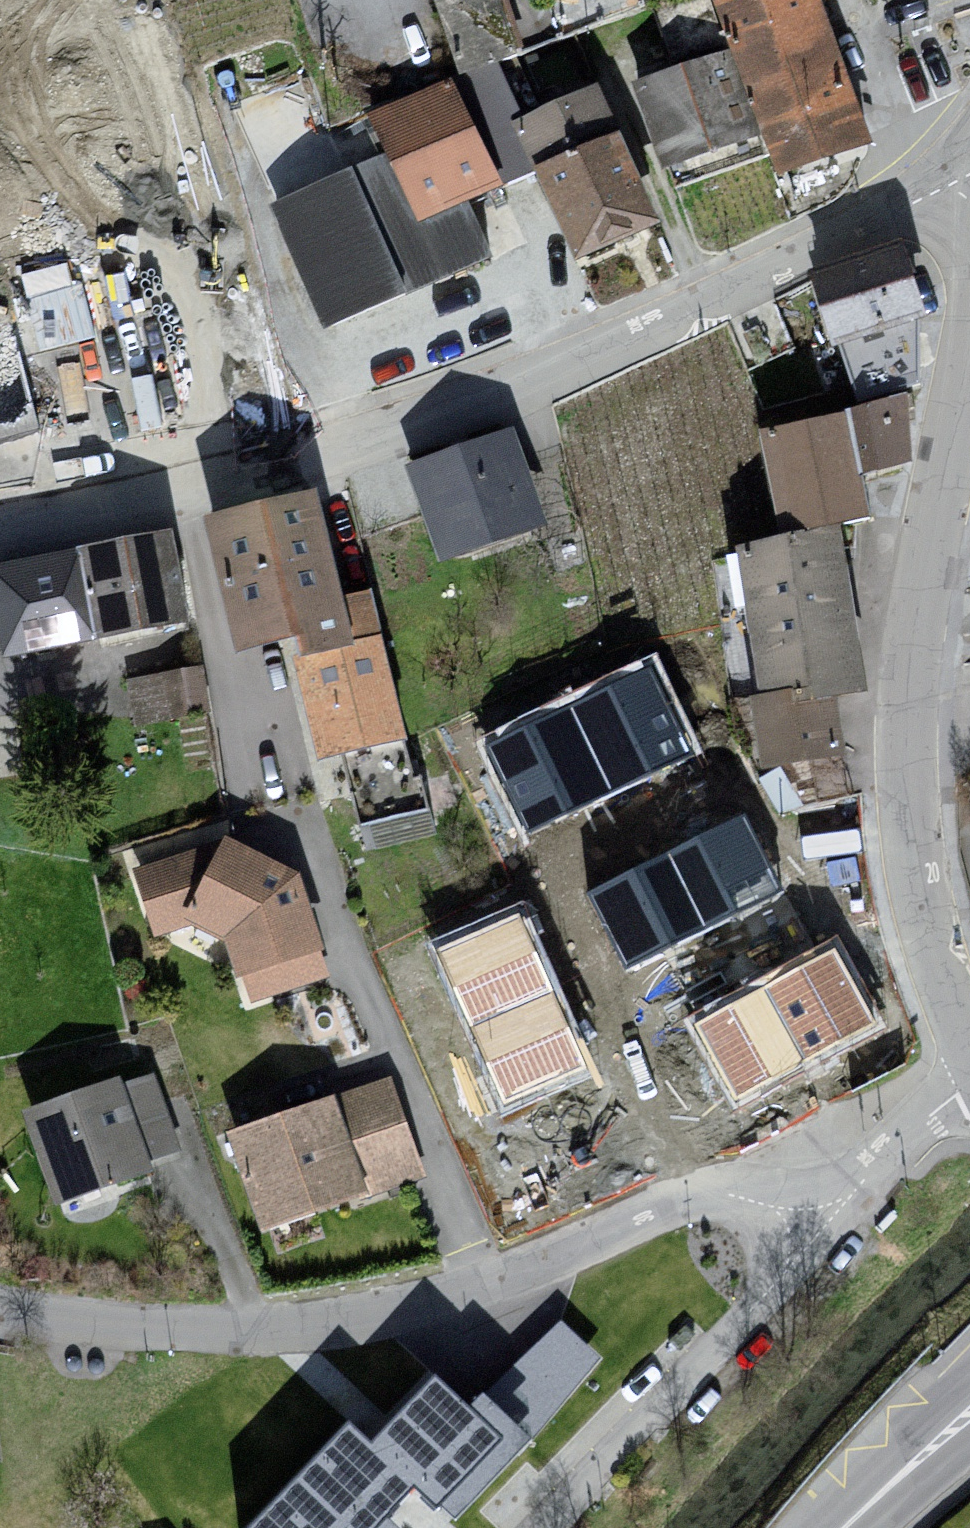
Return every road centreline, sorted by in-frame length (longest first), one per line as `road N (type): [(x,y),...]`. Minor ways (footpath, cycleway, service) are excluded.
road 1 (residential): [(0,1313),(225,1337),(346,1323),(487,1282),(567,1244),(718,1192),(822,1230)]
road 2 (residential): [(276,452),(625,334),(969,192)]
road 3 (residential): [(969,1047),(943,995),(917,871),(921,628),(969,362)]
road 4 (residential): [(146,0),(276,452)]
road 5 (residential): [(541,1527),(822,1230)]
road 6 (residential): [(0,502),(213,474),(276,452)]
road 7 (residential): [(822,1230),(898,1146),(969,1088)]
road 8 (secondary): [(842,1527),(969,1410)]

